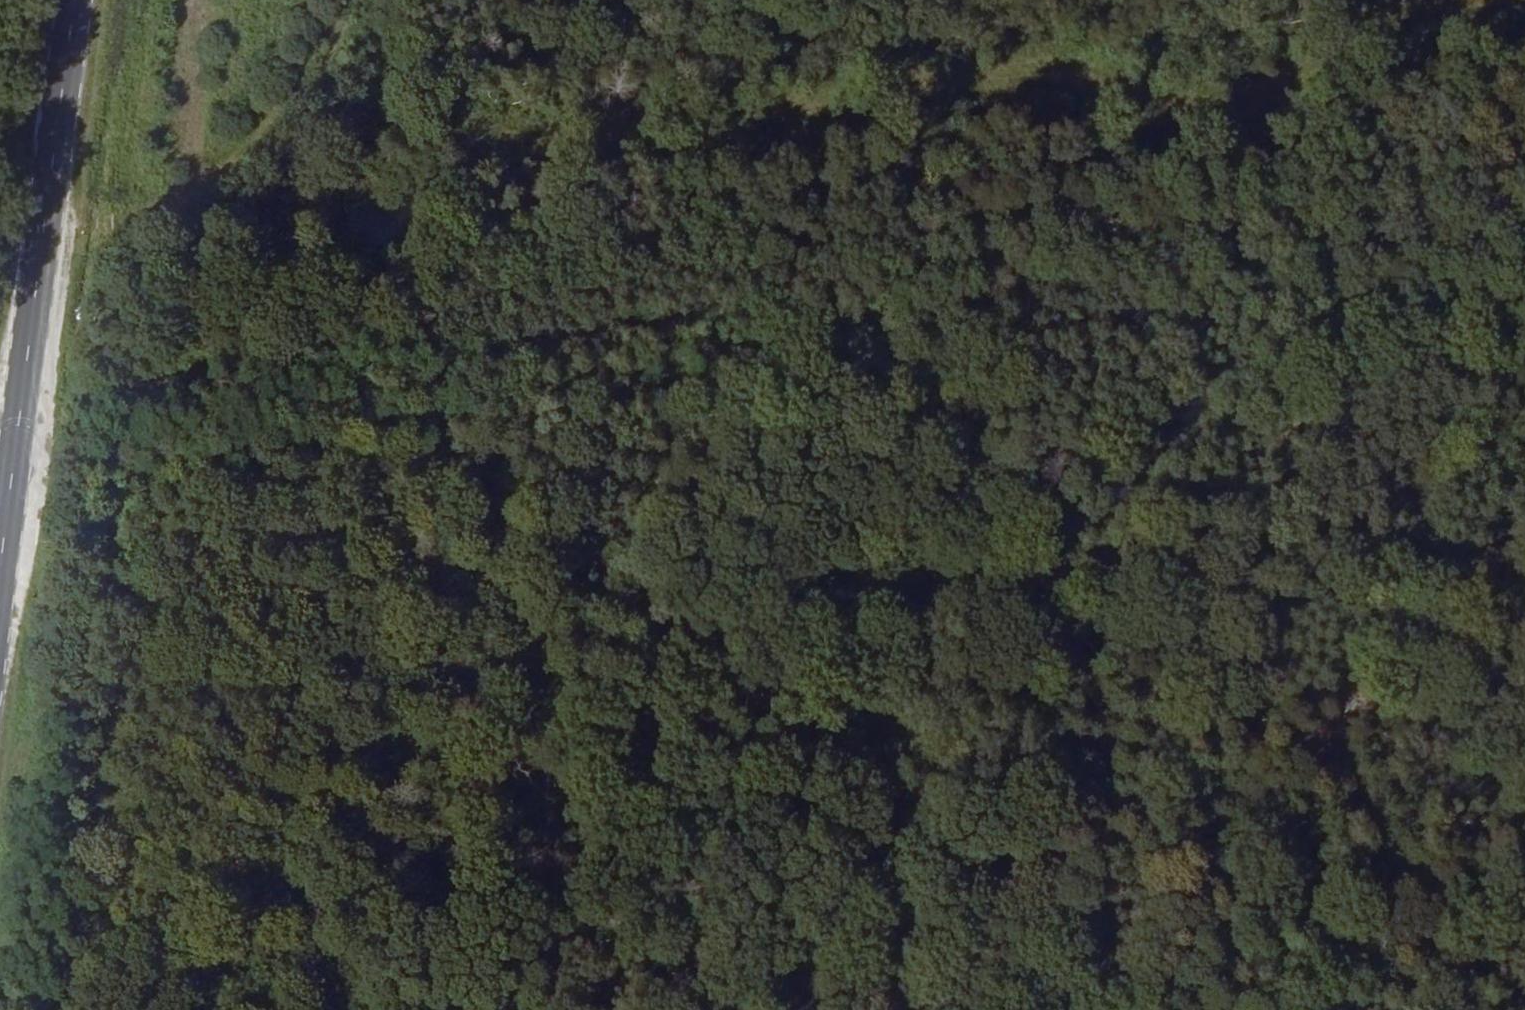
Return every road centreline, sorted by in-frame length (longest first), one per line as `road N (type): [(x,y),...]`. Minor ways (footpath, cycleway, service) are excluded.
road 1 (primary): [(77,0),(0,575)]

